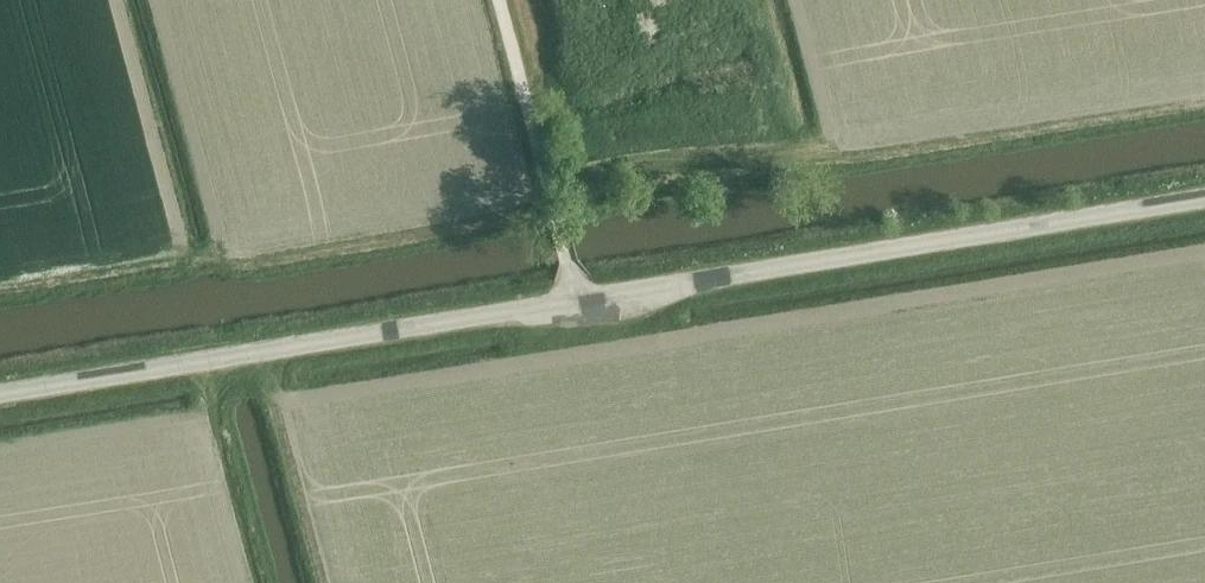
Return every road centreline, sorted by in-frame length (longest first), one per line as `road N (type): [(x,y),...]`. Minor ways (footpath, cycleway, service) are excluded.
road 1 (unclassified): [(0,391),(1204,198)]
road 2 (track): [(582,296),(500,0)]
road 3 (track): [(553,191),(635,167),(833,155)]

